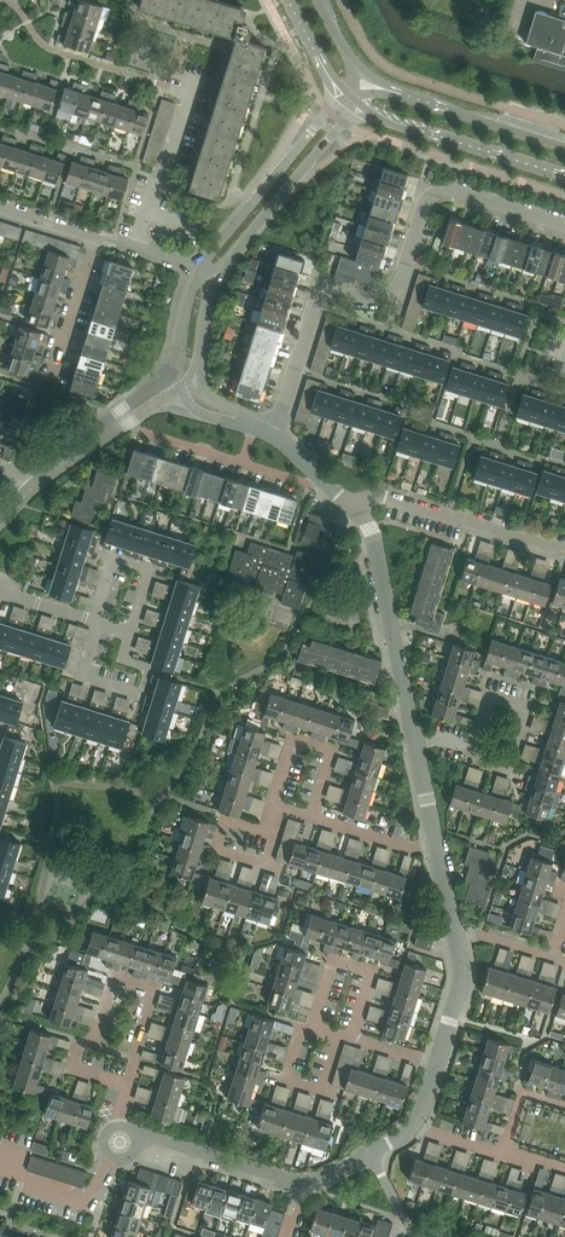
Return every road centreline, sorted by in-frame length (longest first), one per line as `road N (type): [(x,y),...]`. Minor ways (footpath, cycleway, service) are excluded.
road 1 (residential): [(564,226),(434,194),(388,293),(331,295),(311,312),(274,431)]
road 2 (residential): [(414,747),(376,555),(358,512)]
road 3 (tertiary): [(341,90),(202,263)]
road 4 (residential): [(358,512),(387,498),(564,546)]
road 5 (tertiary): [(360,108),(564,176)]
road 6 (tertiary): [(219,268),(360,108)]
road 7 (tertiary): [(564,147),(378,87)]
road 8 (residential): [(312,818),(332,750),(293,737),(272,805),(282,809)]
road 9 (residential): [(98,624),(130,634),(147,568),(112,559),(95,608)]
road 10 (residential): [(313,1029),(335,959),(371,970),(352,1037)]
road 11 (tertiary): [(31,491),(67,456),(175,384)]
road 12 (residential): [(135,1055),(154,990),(114,977),(88,1042)]
road 13 (residential): [(136,1134),(303,1183)]
road 14 (residential): [(138,245),(195,81)]
road 15 (residential): [(338,1038),(322,1091),(286,1081),(302,1030),(313,1029)]
road 16 (residential): [(473,746),(474,761),(504,771),(513,762),(527,716),(522,704),(495,697)]
road 17 (residential): [(53,375),(94,239)]
road 18 (residential): [(436,1066),(461,976),(455,940)]
road 19 (residential): [(312,818),(436,848)]
road 20 (tertiary): [(175,384),(193,365),(219,268)]
road 21 (tertiary): [(202,263),(175,384)]

